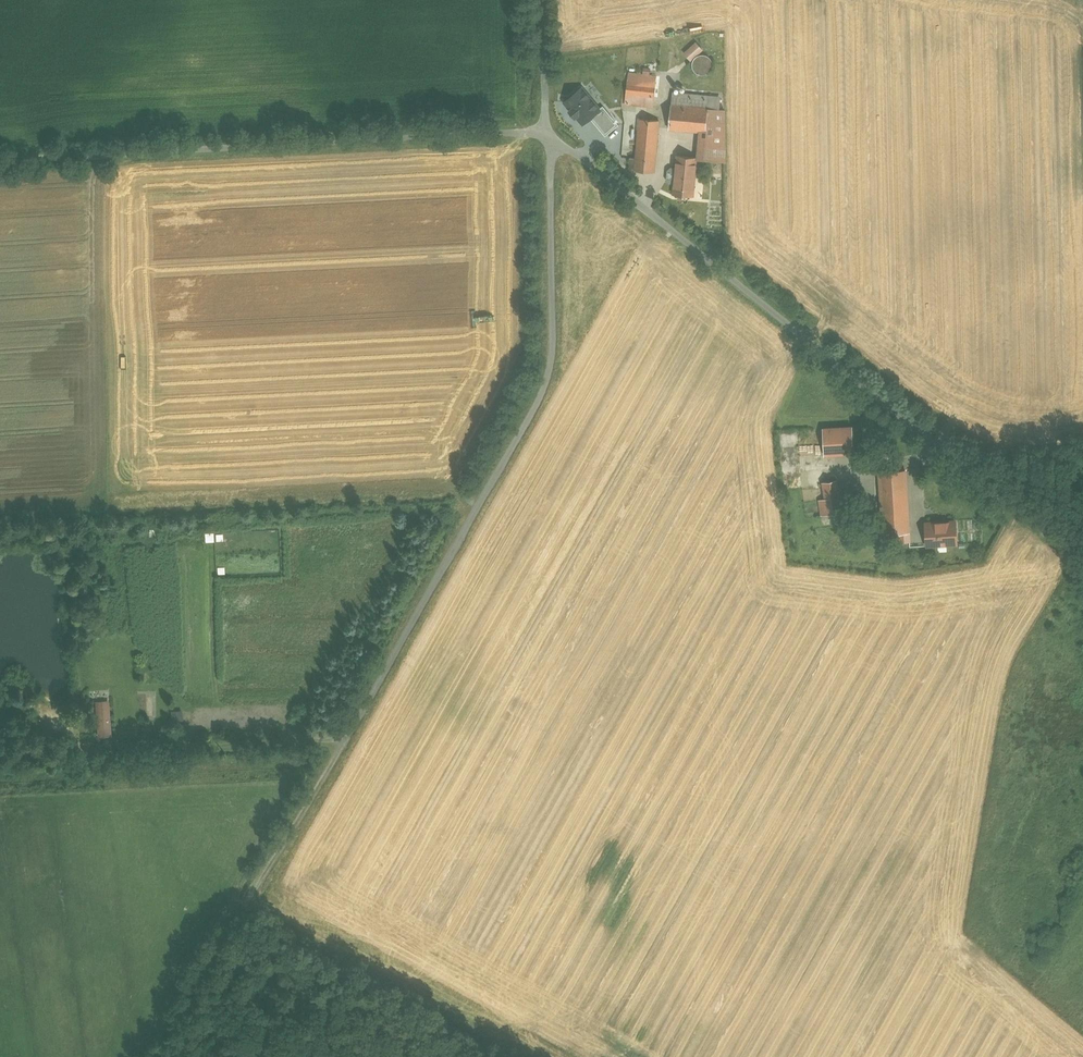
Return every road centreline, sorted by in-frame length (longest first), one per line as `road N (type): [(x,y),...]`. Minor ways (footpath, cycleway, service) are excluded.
road 1 (unclassified): [(1082,561),(539,128),(0,159)]
road 2 (track): [(162,1056),(537,406),(553,341),(539,0)]
road 3 (track): [(68,728),(76,743),(96,751),(349,739)]

